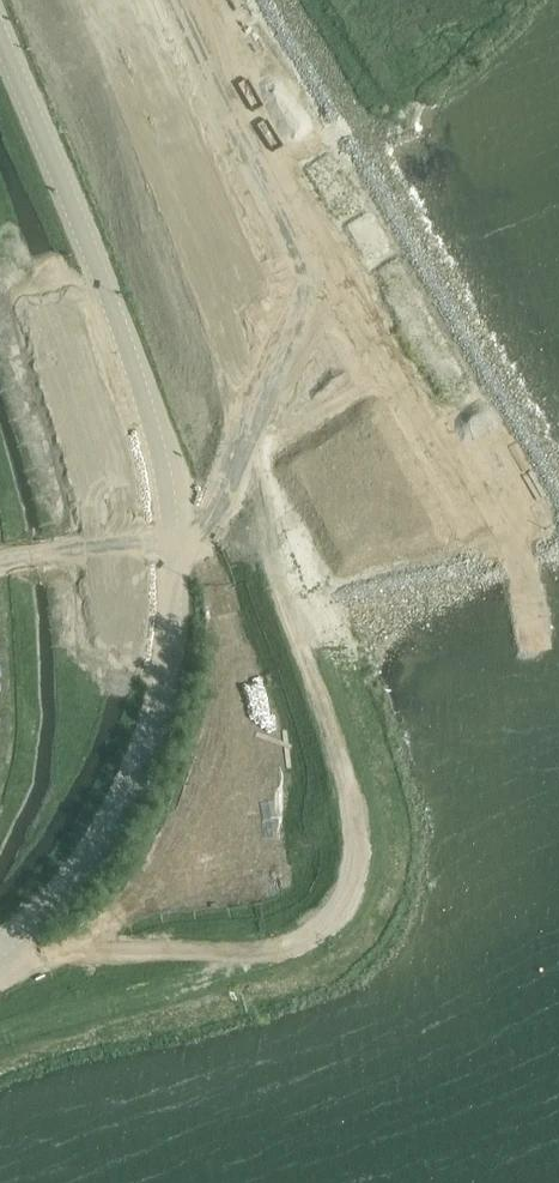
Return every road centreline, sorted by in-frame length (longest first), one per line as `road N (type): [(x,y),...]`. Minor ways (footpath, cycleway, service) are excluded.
road 1 (track): [(0,970),(156,905),(237,813),(253,712),(226,593),(201,545),(178,463),(146,406)]
road 2 (tertiary): [(0,947),(74,870),(109,820),(153,725),(167,673),(172,562),(163,468),(146,406)]
road 3 (tertiary): [(0,35),(146,406)]

